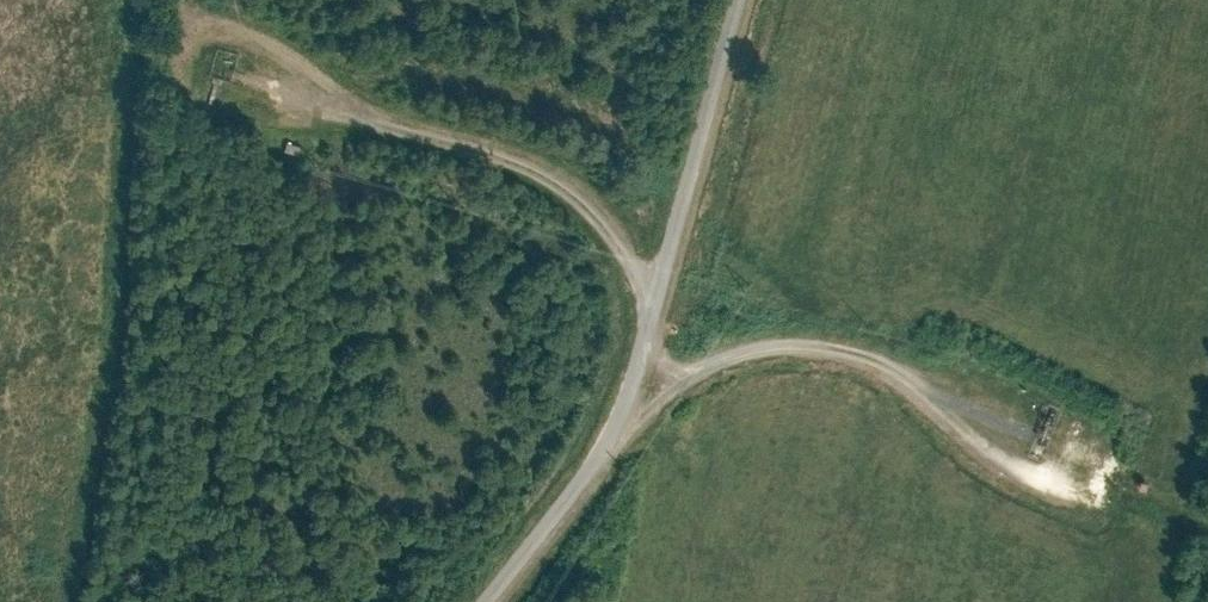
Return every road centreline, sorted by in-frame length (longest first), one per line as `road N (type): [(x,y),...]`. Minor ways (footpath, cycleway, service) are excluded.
road 1 (unclassified): [(746,0),(635,397),(609,451),(491,601)]
road 2 (track): [(656,332),(623,241),(572,192),(523,162),(257,93)]
road 3 (track): [(635,397),(760,348),(823,344),(889,364),(1023,473),(1068,497)]

